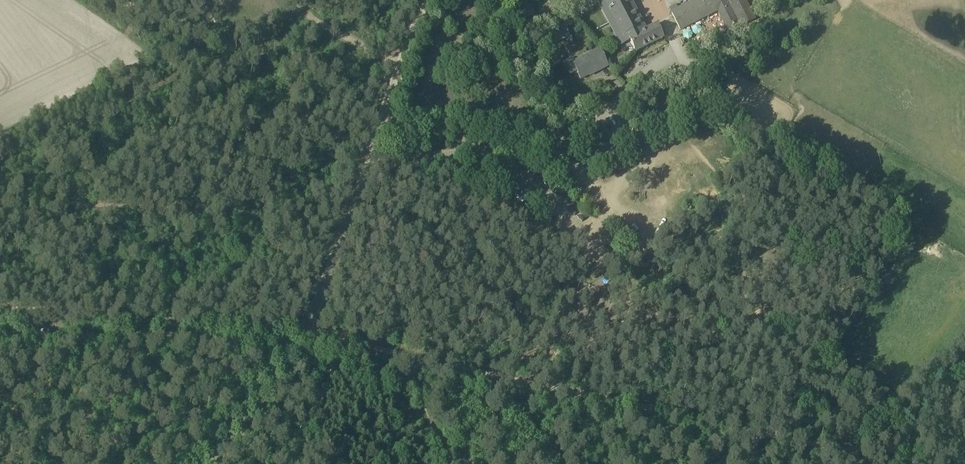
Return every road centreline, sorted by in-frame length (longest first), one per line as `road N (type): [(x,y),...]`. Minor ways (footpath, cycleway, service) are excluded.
road 1 (unclassified): [(203,463),(300,343),(364,166),(557,145),(586,134),(652,64),(682,49)]
road 2 (track): [(336,341),(888,456)]
road 3 (track): [(24,463),(116,419),(154,370),(162,338)]
road 4 (track): [(364,166),(424,0)]
road 5 (track): [(162,338),(0,334)]
road 6 (track): [(300,343),(162,338)]
road 7 (track): [(401,63),(295,3)]

